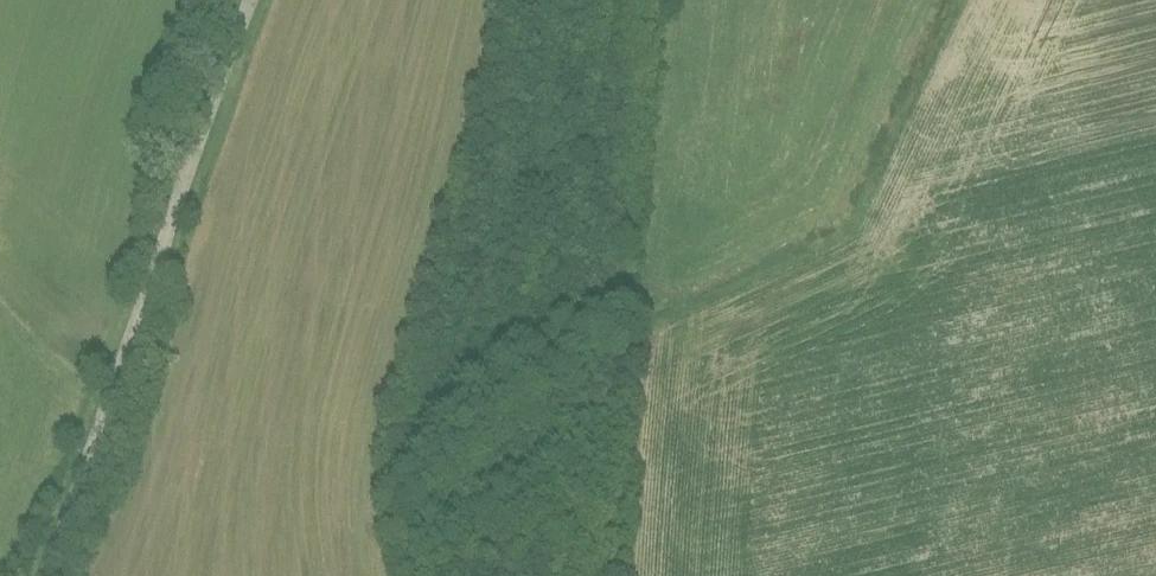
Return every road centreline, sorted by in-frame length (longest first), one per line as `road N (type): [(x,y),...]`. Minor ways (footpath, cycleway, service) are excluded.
road 1 (track): [(253,0),(49,575)]

